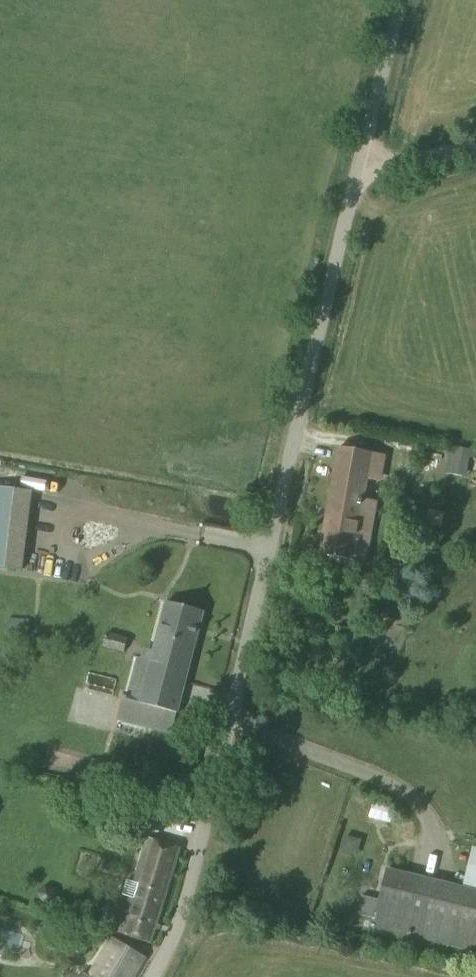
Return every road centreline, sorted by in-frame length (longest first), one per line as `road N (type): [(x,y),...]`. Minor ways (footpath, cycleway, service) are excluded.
road 1 (unclassified): [(157,976),(185,929),(399,0)]
road 2 (track): [(357,157),(383,161),(475,146)]

